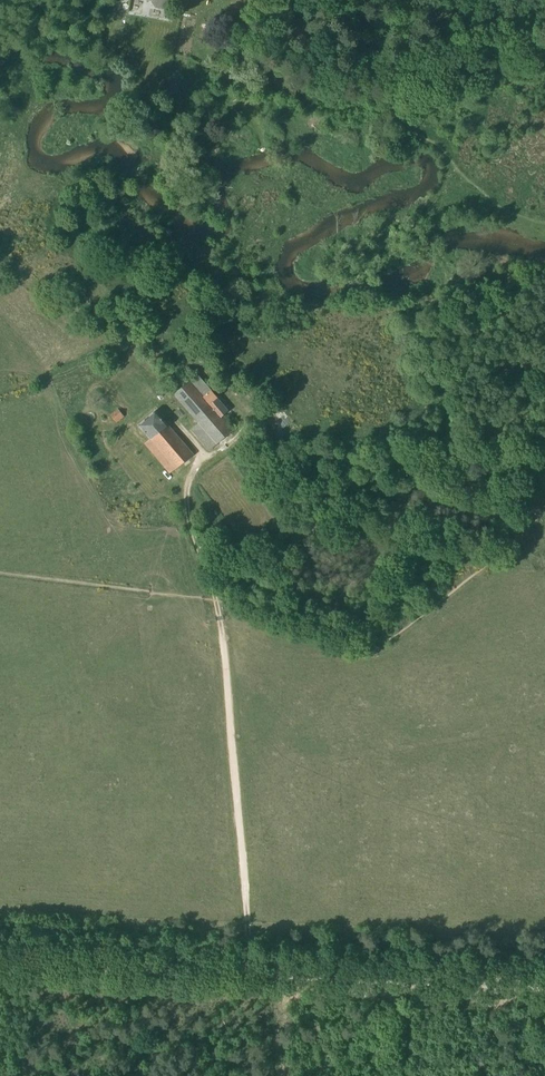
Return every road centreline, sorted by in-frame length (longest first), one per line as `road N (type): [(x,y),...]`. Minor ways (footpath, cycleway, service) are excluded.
road 1 (unclassified): [(544,988),(0,961)]
road 2 (track): [(216,601),(250,975)]
road 3 (track): [(162,405),(203,452),(187,483),(188,511),(216,601)]

